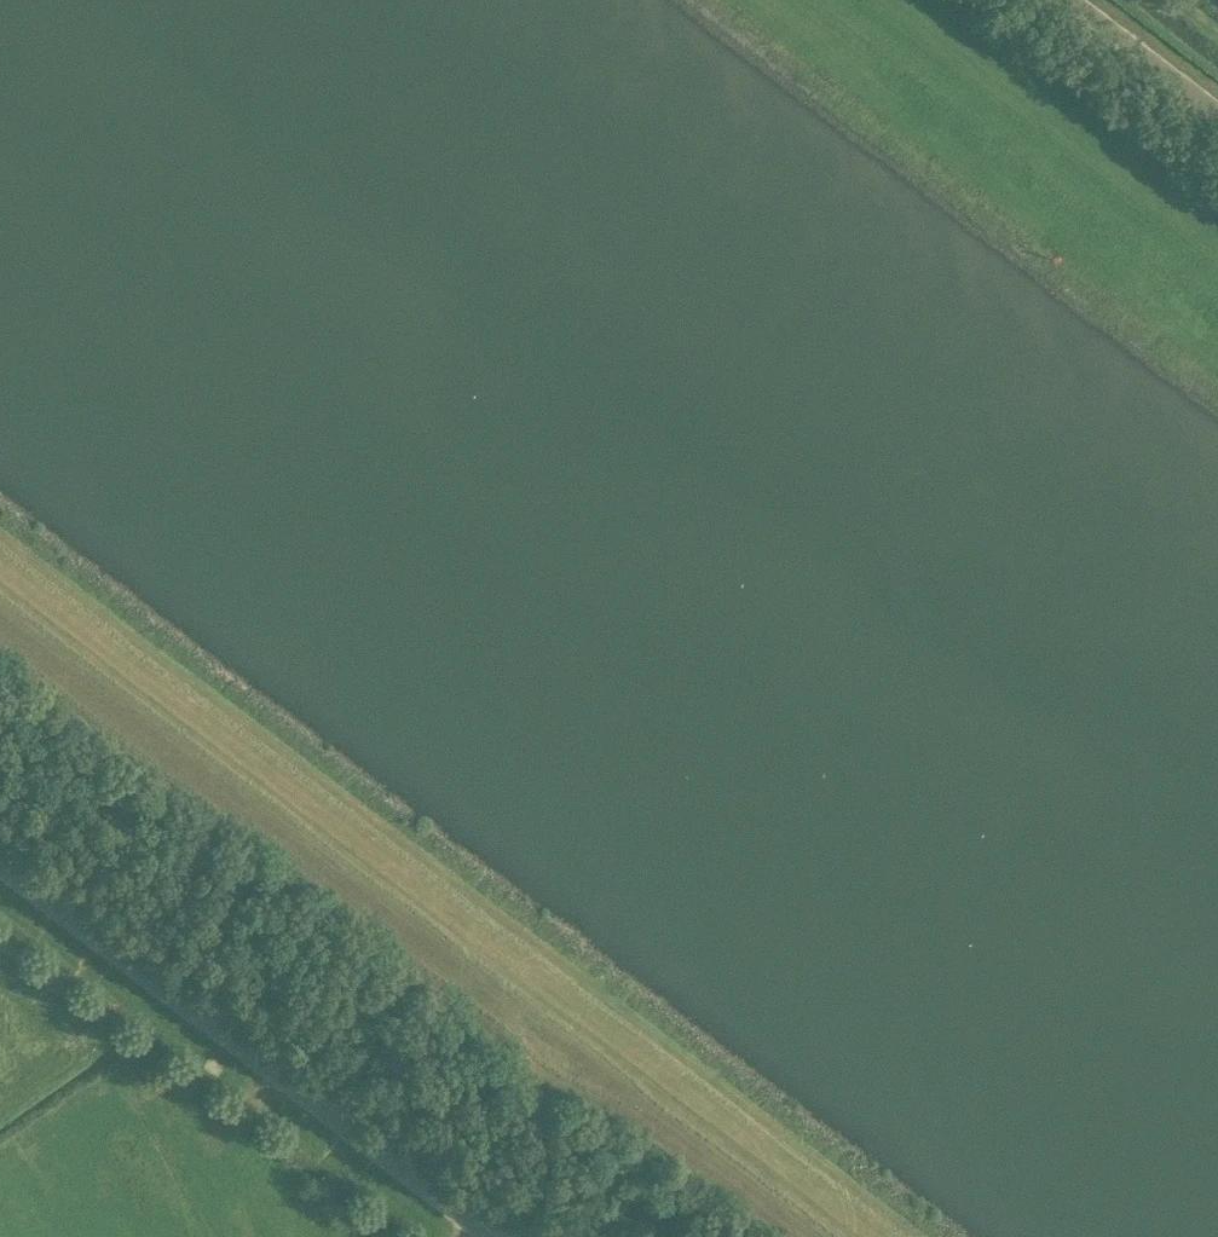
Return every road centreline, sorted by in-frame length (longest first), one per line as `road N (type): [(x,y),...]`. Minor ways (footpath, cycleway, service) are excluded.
road 1 (unclassified): [(486,1236),(0,868)]
road 2 (unclassified): [(1217,114),(1069,0)]

